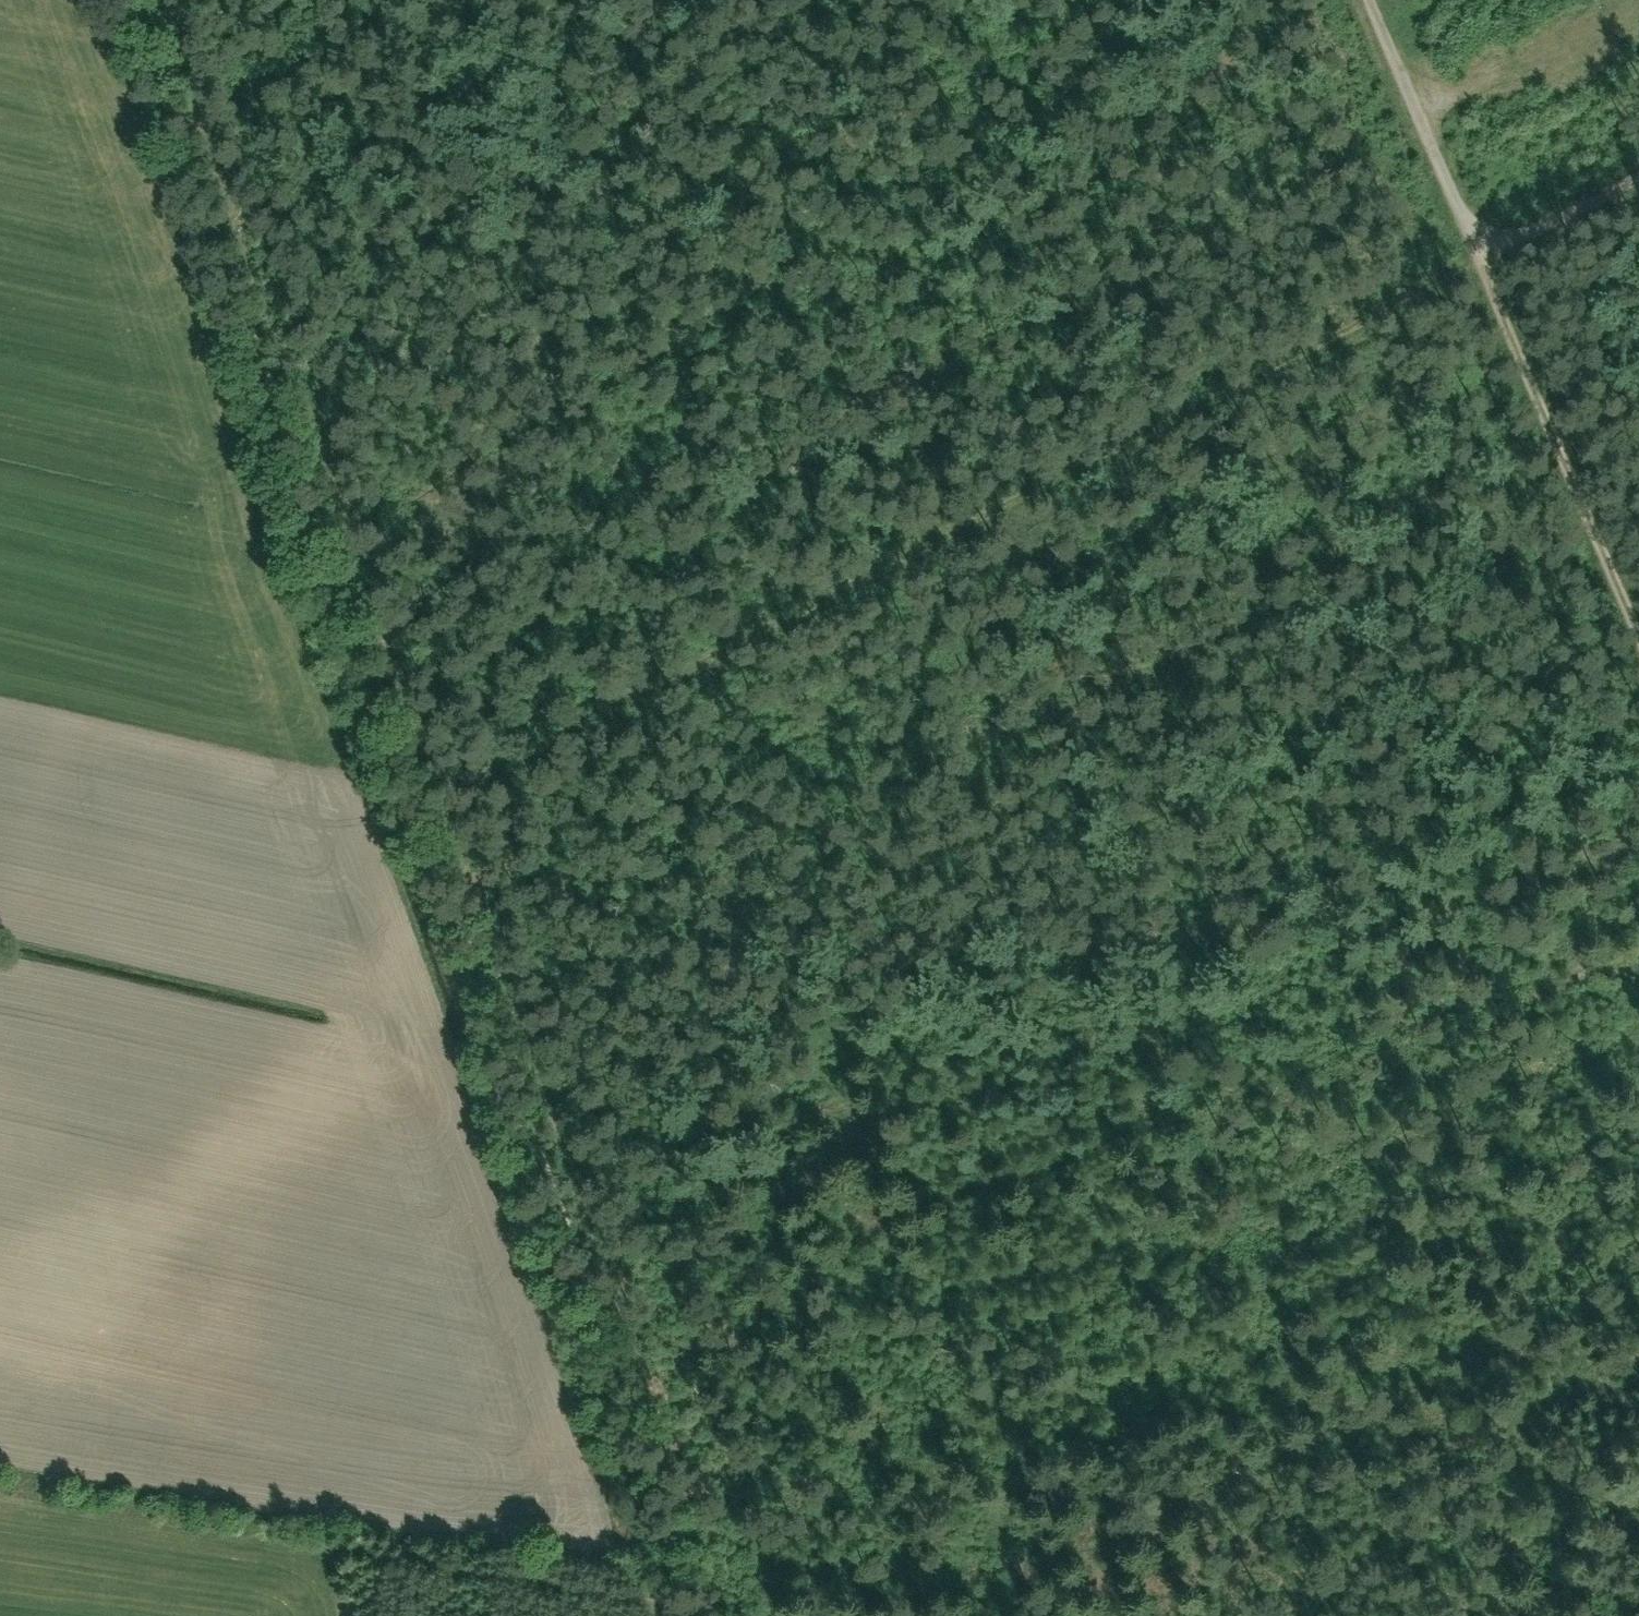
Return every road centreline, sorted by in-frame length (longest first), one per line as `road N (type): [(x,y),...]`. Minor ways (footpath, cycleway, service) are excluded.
road 1 (track): [(1638,628),(1489,280)]
road 2 (track): [(1365,0),(1489,280)]
road 3 (track): [(1489,280),(1638,198)]

